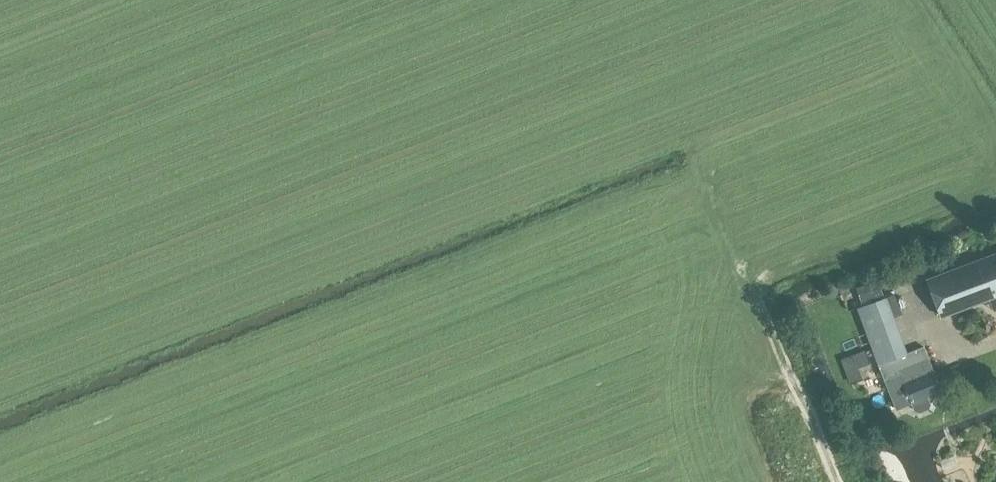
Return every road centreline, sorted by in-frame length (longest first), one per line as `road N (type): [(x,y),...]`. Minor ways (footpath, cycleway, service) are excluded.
road 1 (track): [(831,481),(681,137)]

